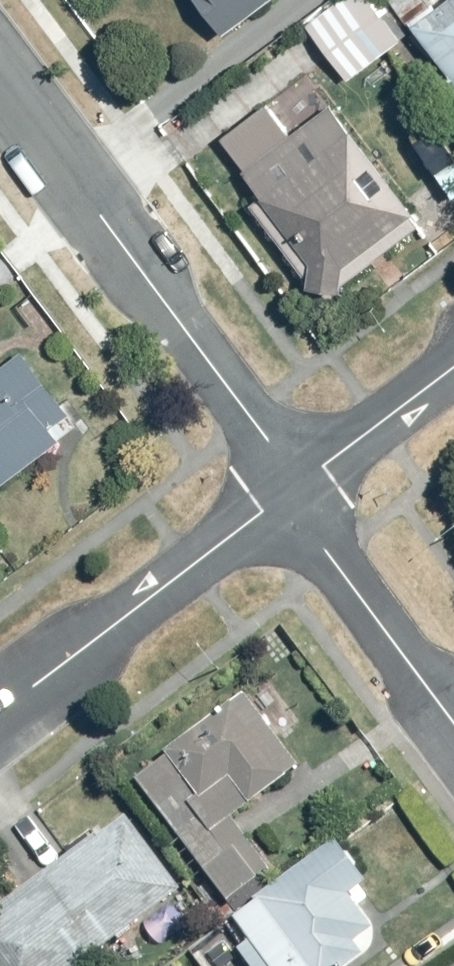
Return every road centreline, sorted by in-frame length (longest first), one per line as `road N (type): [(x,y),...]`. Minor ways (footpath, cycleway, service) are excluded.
road 1 (residential): [(293,490),(269,445),(0,84)]
road 2 (residential): [(293,490),(0,712)]
road 3 (residential): [(453,725),(331,558),(293,490)]
road 4 (residential): [(453,368),(293,490)]

